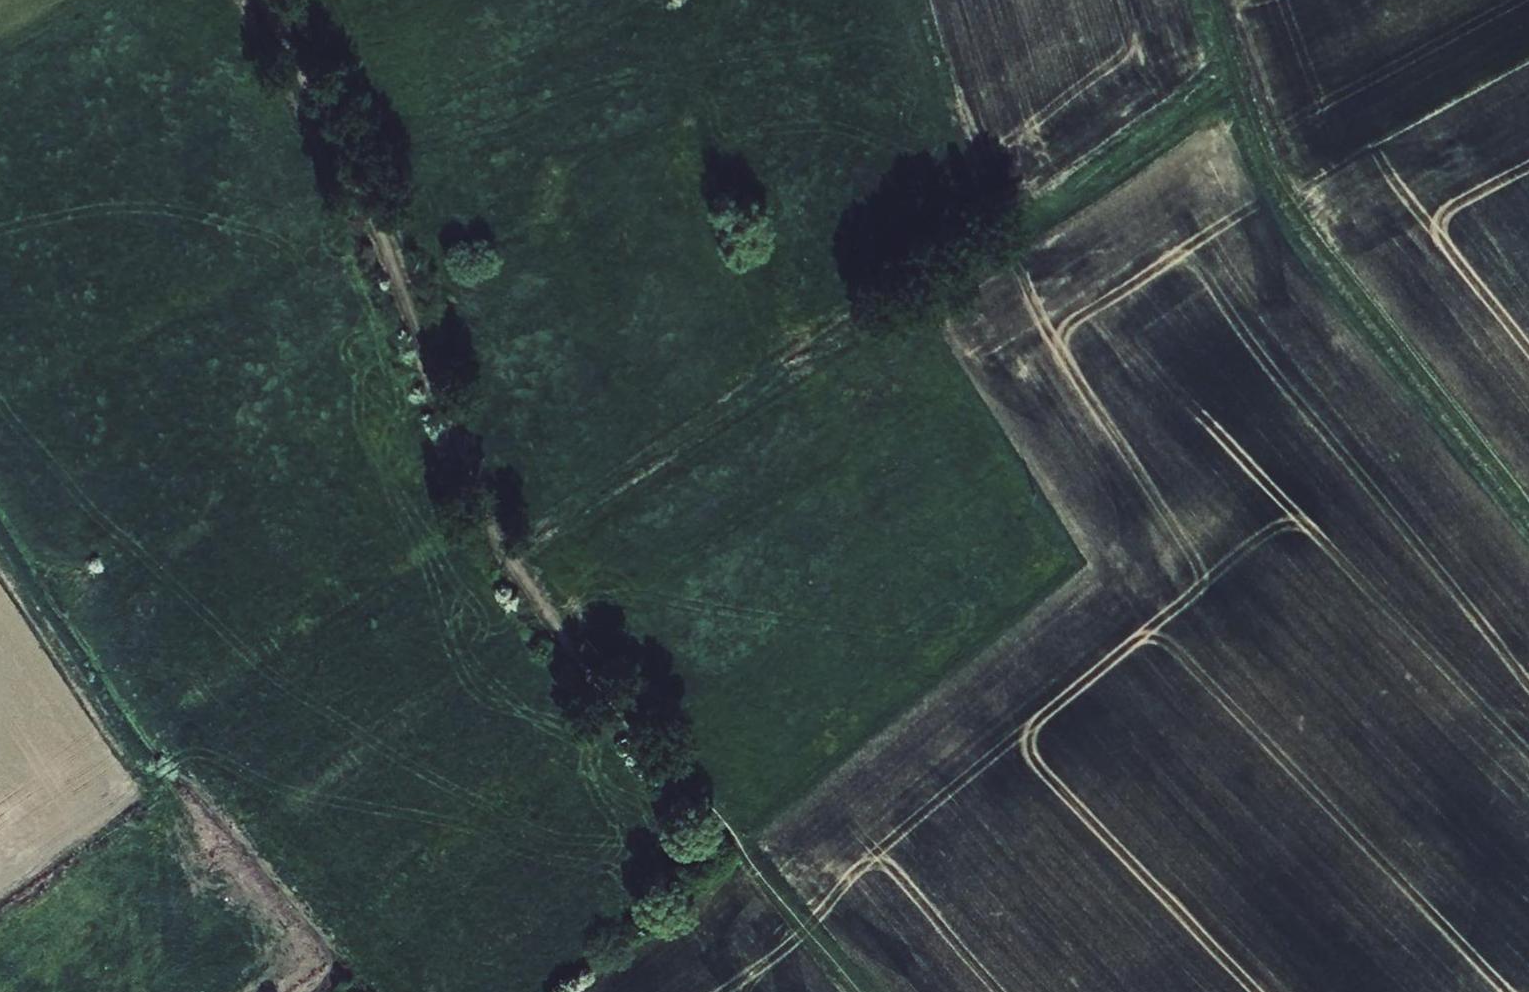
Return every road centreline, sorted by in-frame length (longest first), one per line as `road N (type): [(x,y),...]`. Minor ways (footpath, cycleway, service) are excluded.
road 1 (track): [(879,991),(498,529),(390,218),(273,0)]

